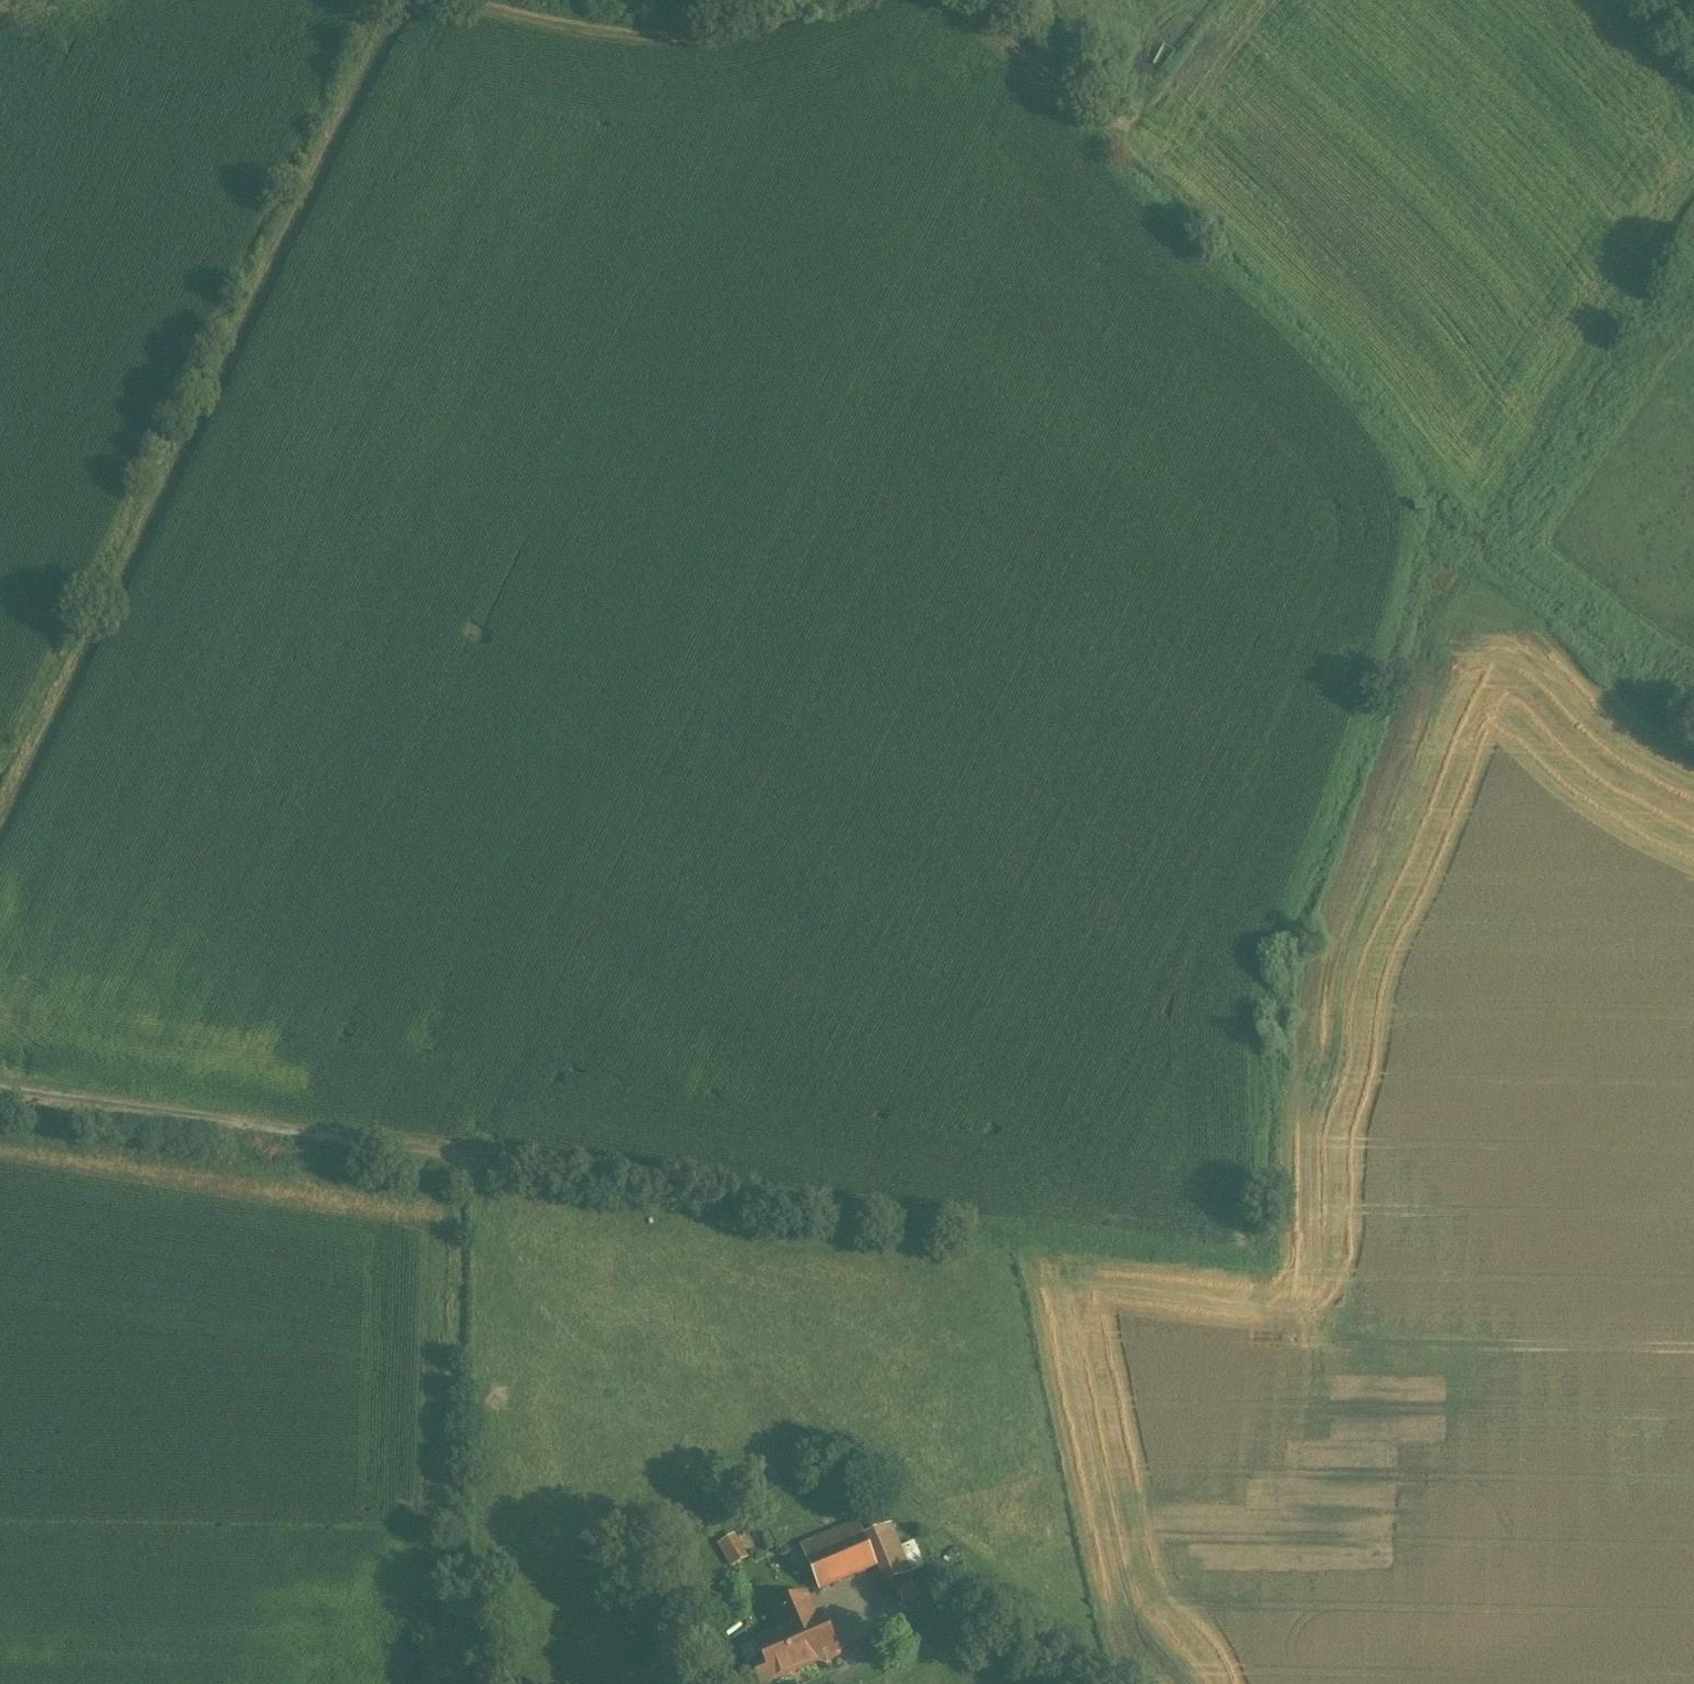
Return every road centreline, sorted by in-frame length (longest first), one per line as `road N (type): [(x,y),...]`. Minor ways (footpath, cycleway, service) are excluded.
road 1 (track): [(0,838),(412,0)]
road 2 (track): [(0,1094),(475,1162)]
road 3 (track): [(443,0),(639,30),(738,35),(834,0)]
road 4 (track): [(921,0),(987,24),(1071,104),(1142,112)]

